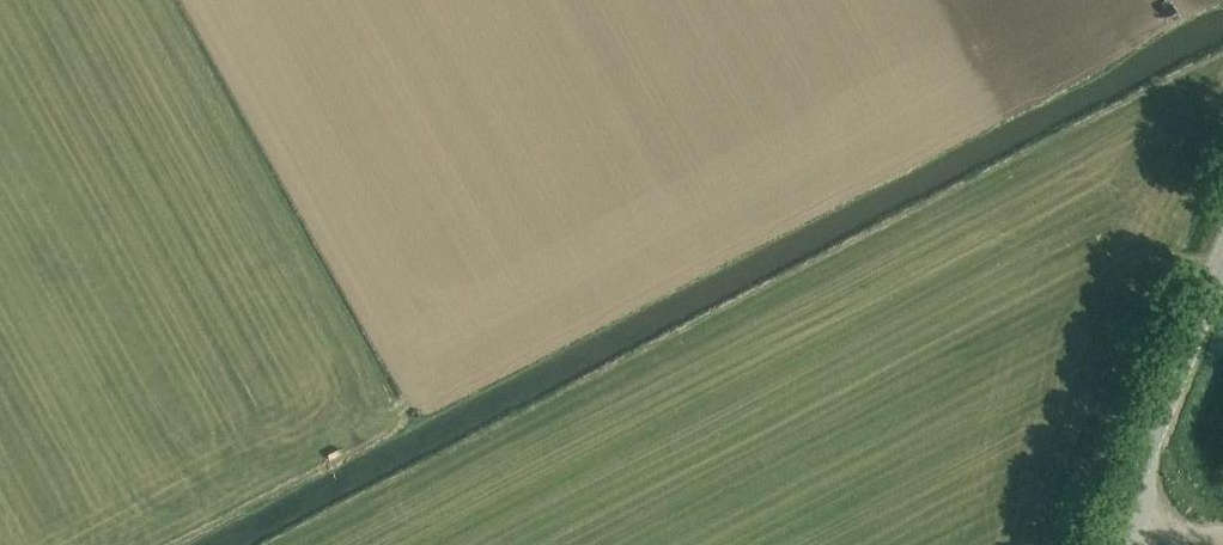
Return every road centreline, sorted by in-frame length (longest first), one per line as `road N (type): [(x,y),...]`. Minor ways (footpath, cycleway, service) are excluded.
road 1 (tertiary): [(1106,544),(1222,251)]

